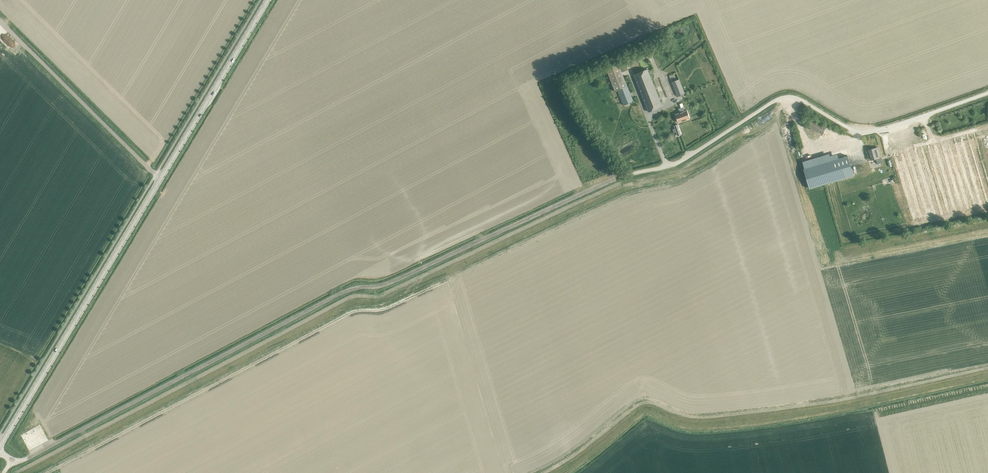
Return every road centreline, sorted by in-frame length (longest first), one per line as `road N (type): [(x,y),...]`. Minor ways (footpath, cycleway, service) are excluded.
road 1 (unclassified): [(0,454),(27,459),(343,292),(389,284),(618,178),(676,163),(778,99),(800,100),(866,132),(987,93)]
road 2 (secondary): [(0,446),(162,176)]
road 3 (unclassified): [(162,176),(151,181),(152,171),(0,22)]
road 4 (secondary): [(162,176),(268,0)]

